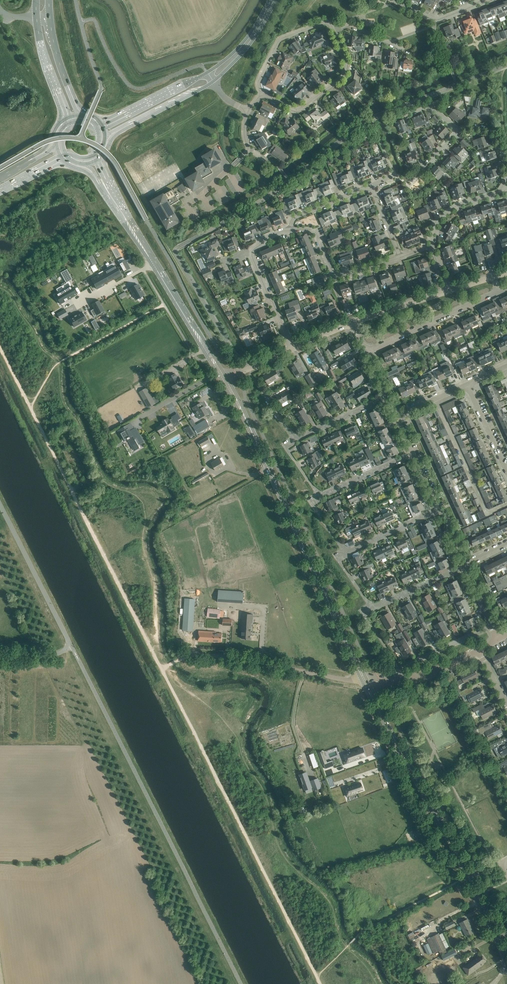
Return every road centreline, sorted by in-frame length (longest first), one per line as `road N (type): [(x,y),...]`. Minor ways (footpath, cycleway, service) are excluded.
road 1 (tertiary): [(365,680),(224,379)]
road 2 (tertiary): [(506,963),(365,680)]
road 3 (residential): [(179,661),(225,657),(365,680)]
road 4 (residential): [(72,647),(0,505)]
road 5 (residential): [(366,352),(498,291)]
road 6 (residential): [(287,231),(316,232),(339,277),(401,257)]
road 7 (residential): [(262,93),(297,109),(342,77),(345,62),(333,30)]
road 8 (residential): [(262,93),(258,80),(278,40),(323,22),(333,30)]

